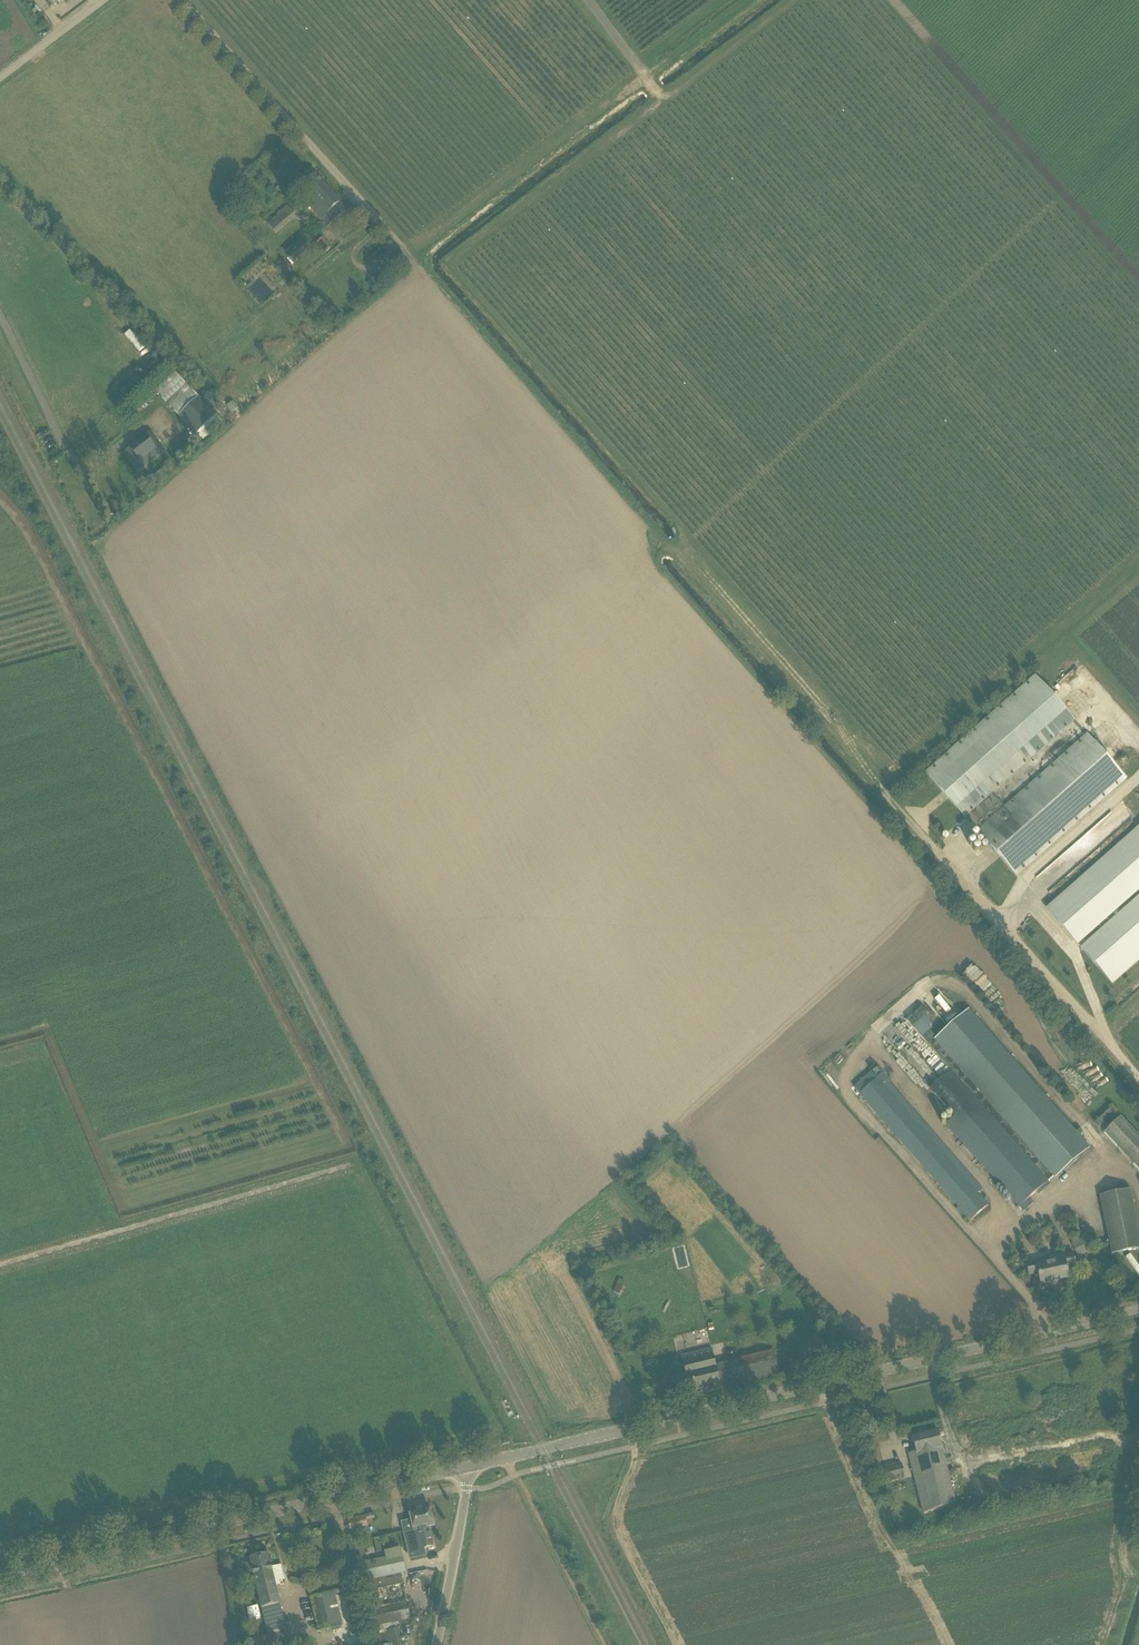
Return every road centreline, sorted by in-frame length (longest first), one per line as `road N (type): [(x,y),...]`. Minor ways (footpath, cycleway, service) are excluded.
road 1 (track): [(659,547),(188,0)]
road 2 (tertiary): [(468,1467),(1138,1311)]
road 3 (tertiary): [(0,1575),(468,1467)]
road 4 (unclassified): [(1138,1083),(883,789)]
road 5 (unclassified): [(439,1644),(468,1467)]
road 6 (unclassified): [(0,77),(103,0)]

